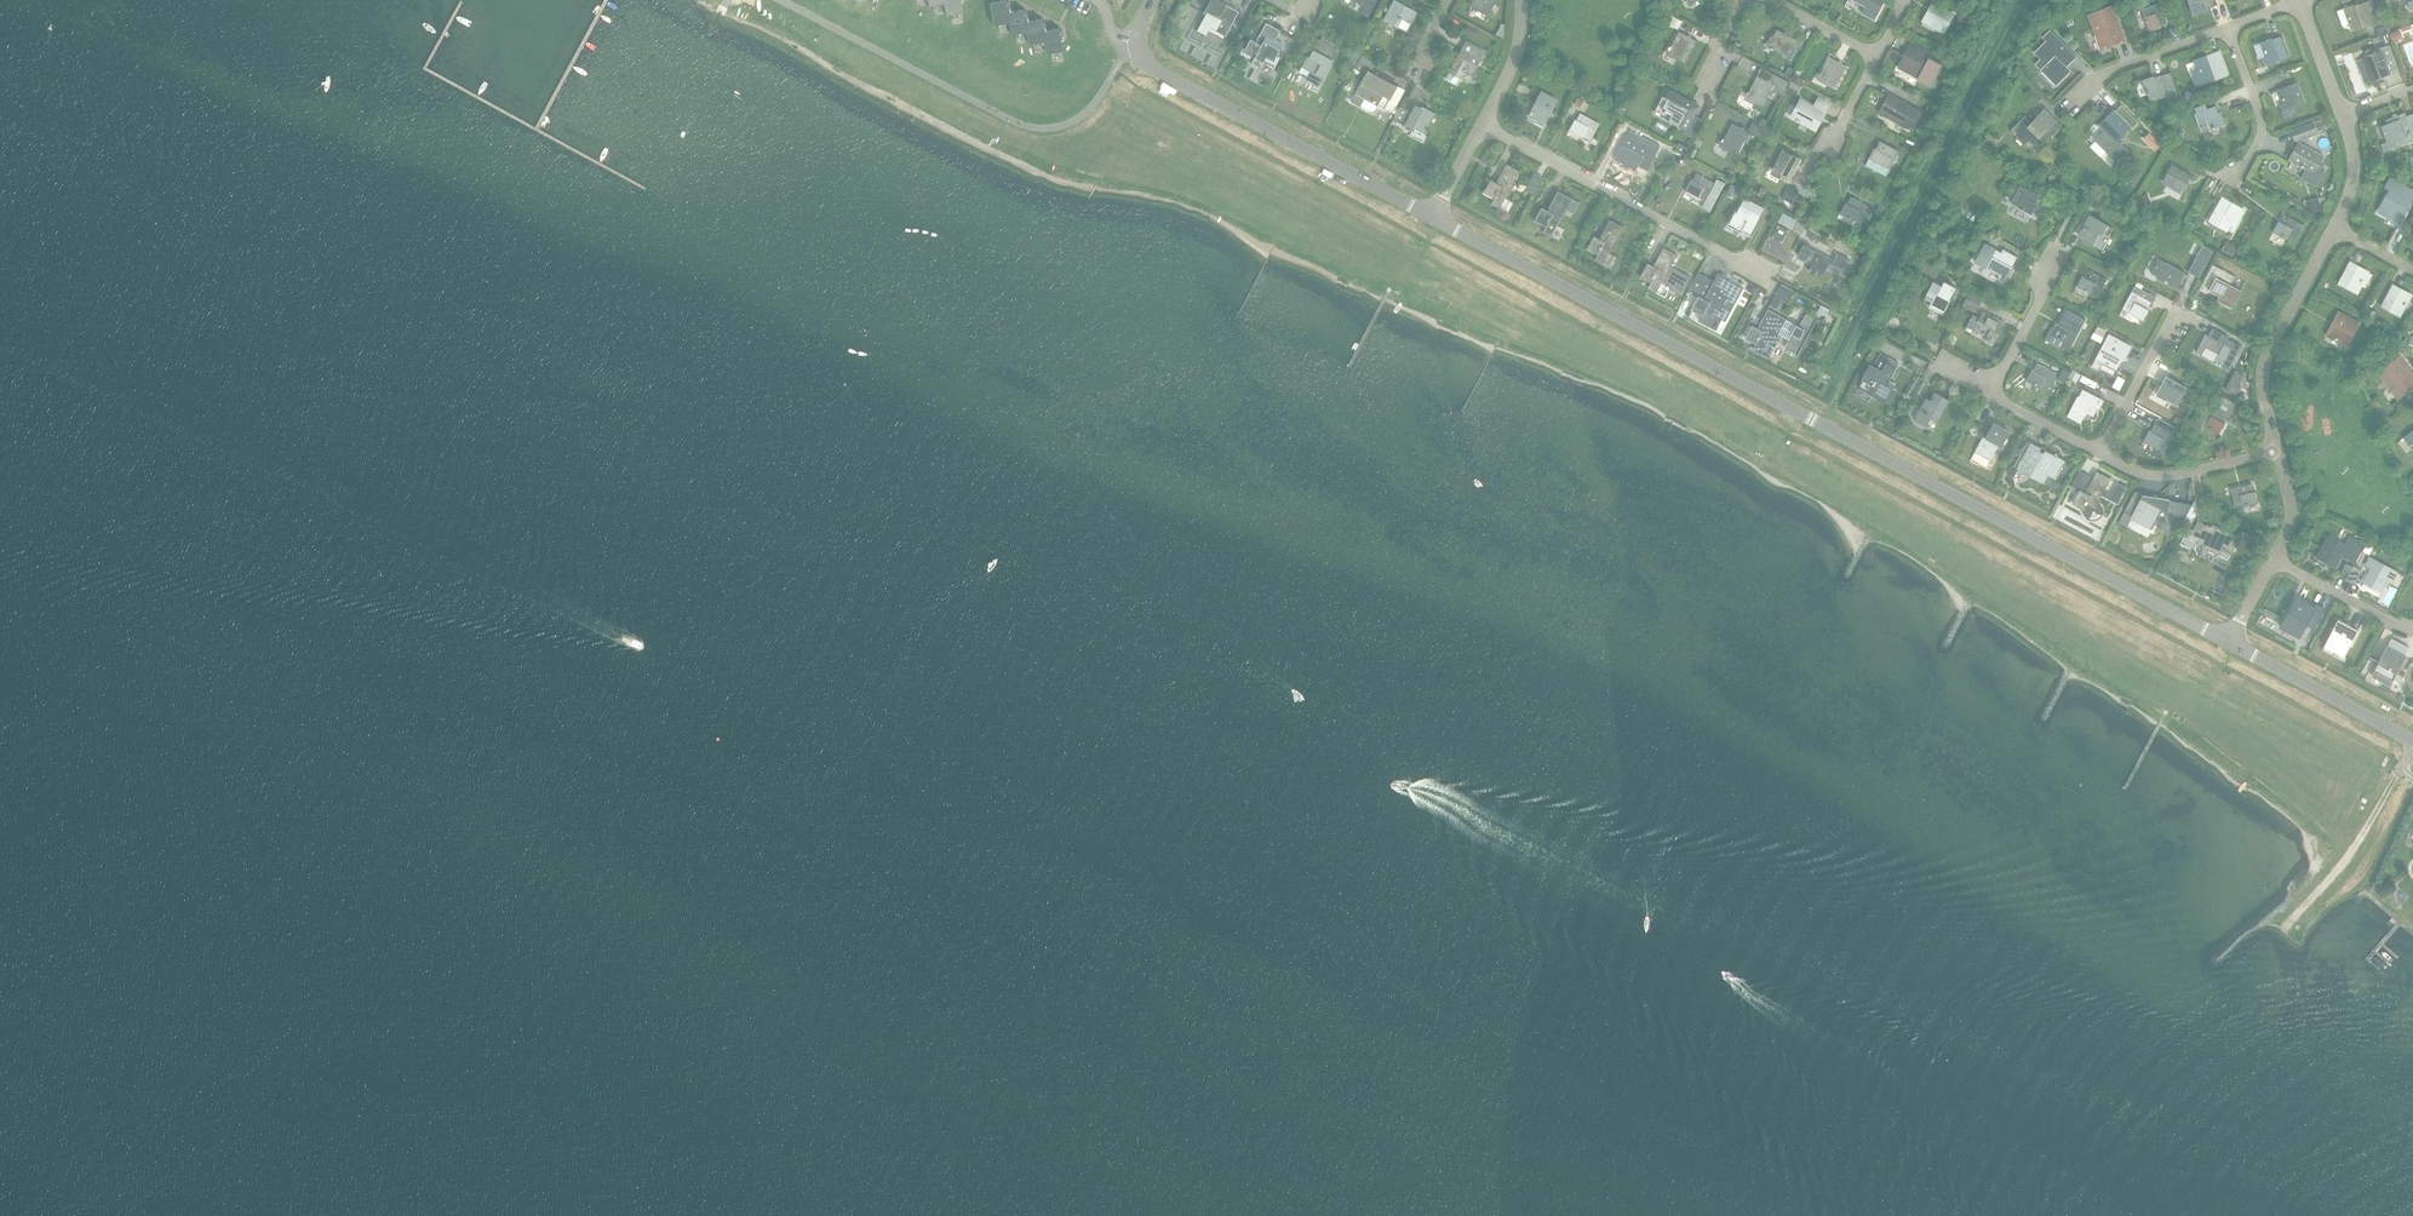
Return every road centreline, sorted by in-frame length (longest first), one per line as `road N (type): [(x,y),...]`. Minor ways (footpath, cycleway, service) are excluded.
road 1 (unclassified): [(2229,641),(1433,216)]
road 2 (unclassified): [(1433,216),(1153,68),(1138,49)]
road 3 (residential): [(1768,275),(1482,126)]
road 4 (residential): [(2277,452),(2262,374),(2332,230)]
road 5 (tertiary): [(2412,740),(2229,641)]
road 6 (residential): [(2064,108),(2103,72),(2227,27)]
road 7 (residential): [(2277,452),(2162,476),(2099,452)]
road 8 (residential): [(2235,180),(2261,138),(2260,112),(2227,27)]
road 9 (residential): [(1991,395),(2065,251)]
road 10 (residential): [(2099,452),(2175,310)]
road 11 (residential): [(2275,559),(2412,628)]
road 12 (residential): [(1520,0),(1517,55),(1482,126)]
road 13 (residential): [(2099,452),(1991,395)]
road 14 (residential): [(2341,114),(2300,0)]
road 15 (residential): [(2332,230),(2349,180),(2341,114)]

